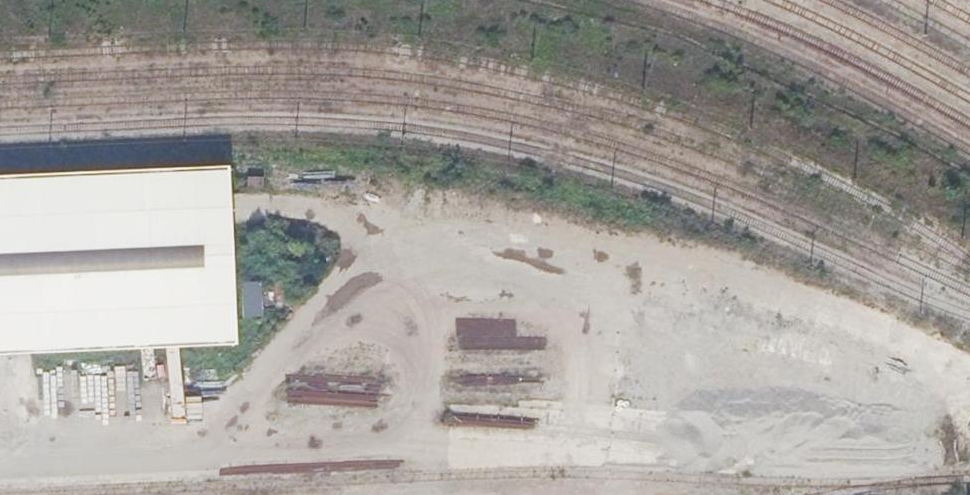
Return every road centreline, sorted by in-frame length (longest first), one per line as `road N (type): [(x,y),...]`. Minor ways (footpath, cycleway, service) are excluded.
road 1 (track): [(969,407),(908,413),(815,441),(429,421),(336,422),(217,437)]
road 2 (track): [(246,209),(315,214),(397,250),(550,284),(703,332),(727,383),(730,436)]
road 3 (track): [(217,437),(328,286),(378,242)]

